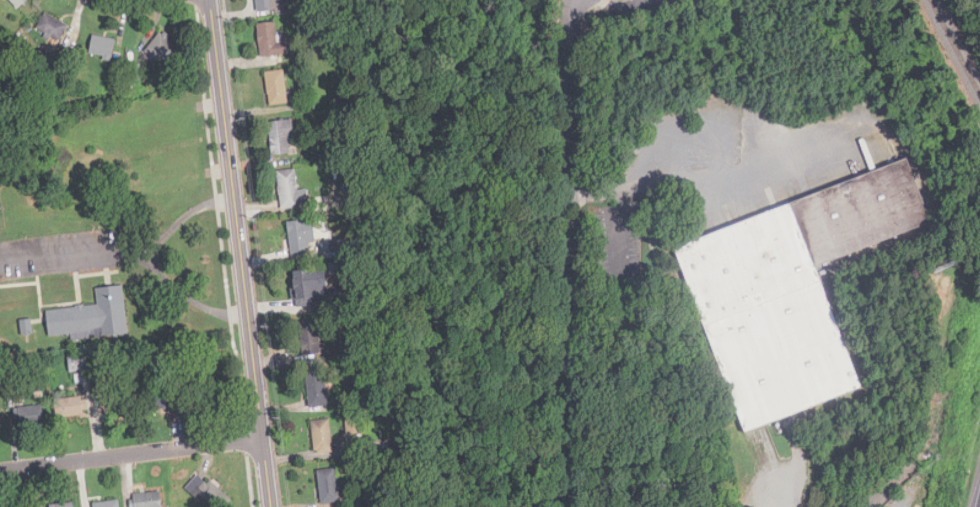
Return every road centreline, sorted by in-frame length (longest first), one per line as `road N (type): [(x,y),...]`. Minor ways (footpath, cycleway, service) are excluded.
road 1 (tertiary): [(273,506),(211,0)]
road 2 (residential): [(576,0),(567,48),(569,506)]
road 3 (residential): [(265,437),(0,470)]

